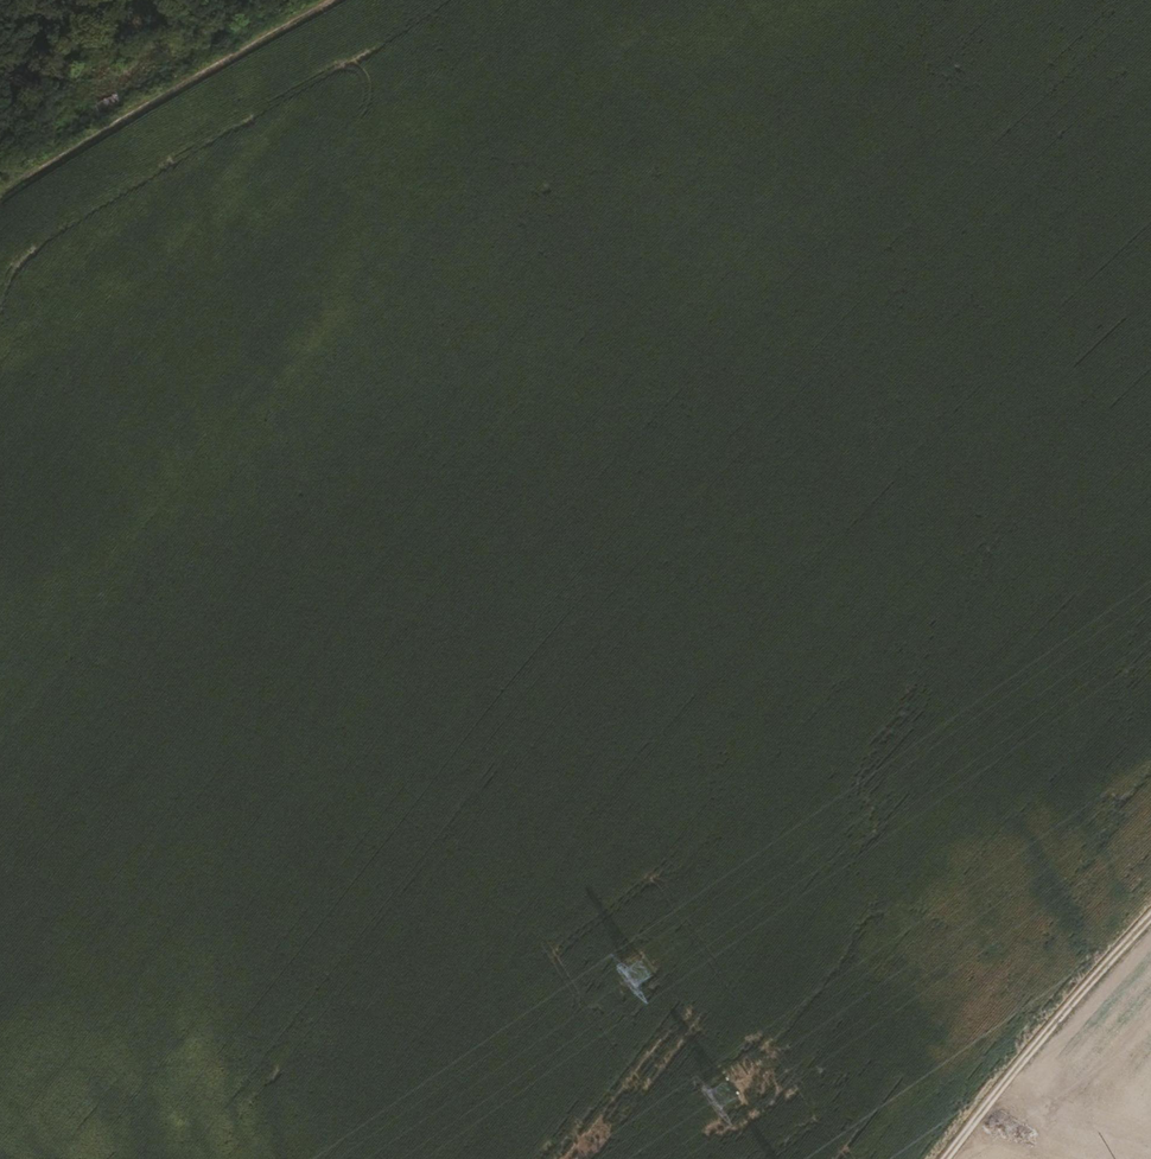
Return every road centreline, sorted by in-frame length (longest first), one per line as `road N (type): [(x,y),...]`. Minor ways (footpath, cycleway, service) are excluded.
road 1 (track): [(0,192),(334,0)]
road 2 (track): [(1150,922),(1062,1009),(943,1158)]

